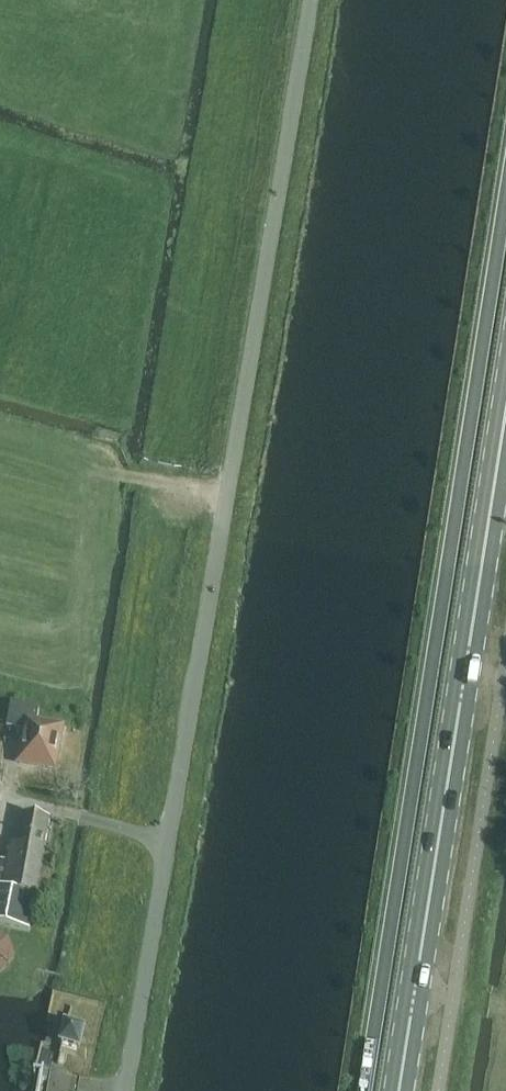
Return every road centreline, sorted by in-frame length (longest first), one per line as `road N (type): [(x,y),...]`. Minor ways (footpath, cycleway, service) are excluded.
road 1 (unclassified): [(130,1090),(312,0)]
road 2 (primary): [(400,1090),(505,400)]
road 3 (track): [(97,472),(226,496)]

